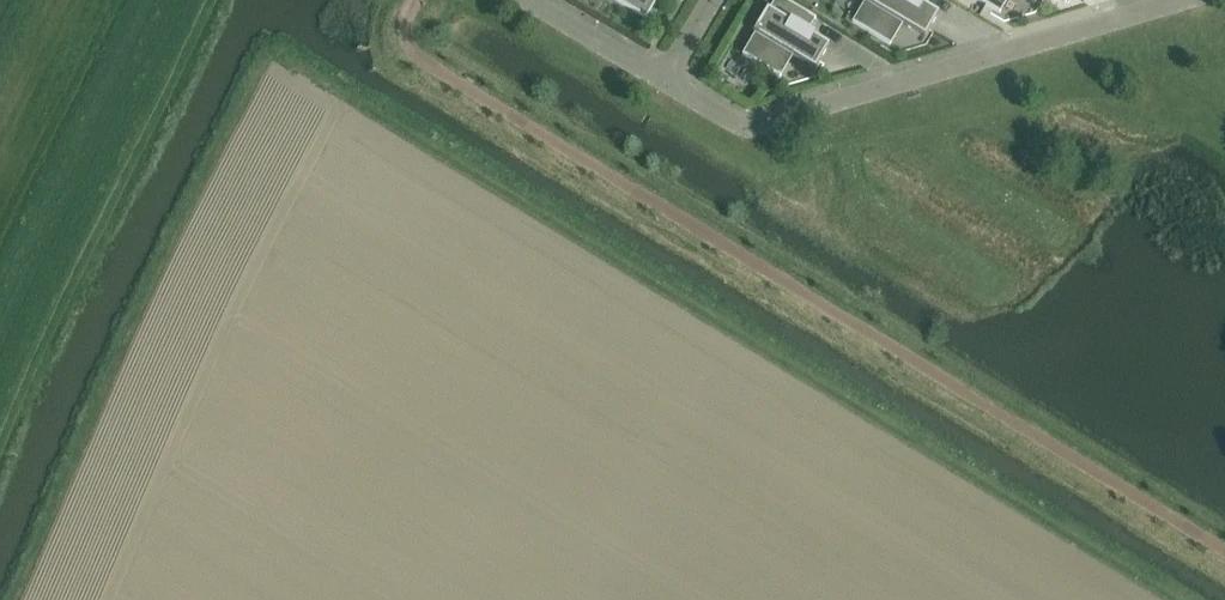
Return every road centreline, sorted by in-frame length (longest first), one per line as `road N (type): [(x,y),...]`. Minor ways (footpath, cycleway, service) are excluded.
road 1 (residential): [(664,79),(752,125),(1177,0)]
road 2 (track): [(211,0),(0,464)]
road 3 (residential): [(528,0),(664,79)]

